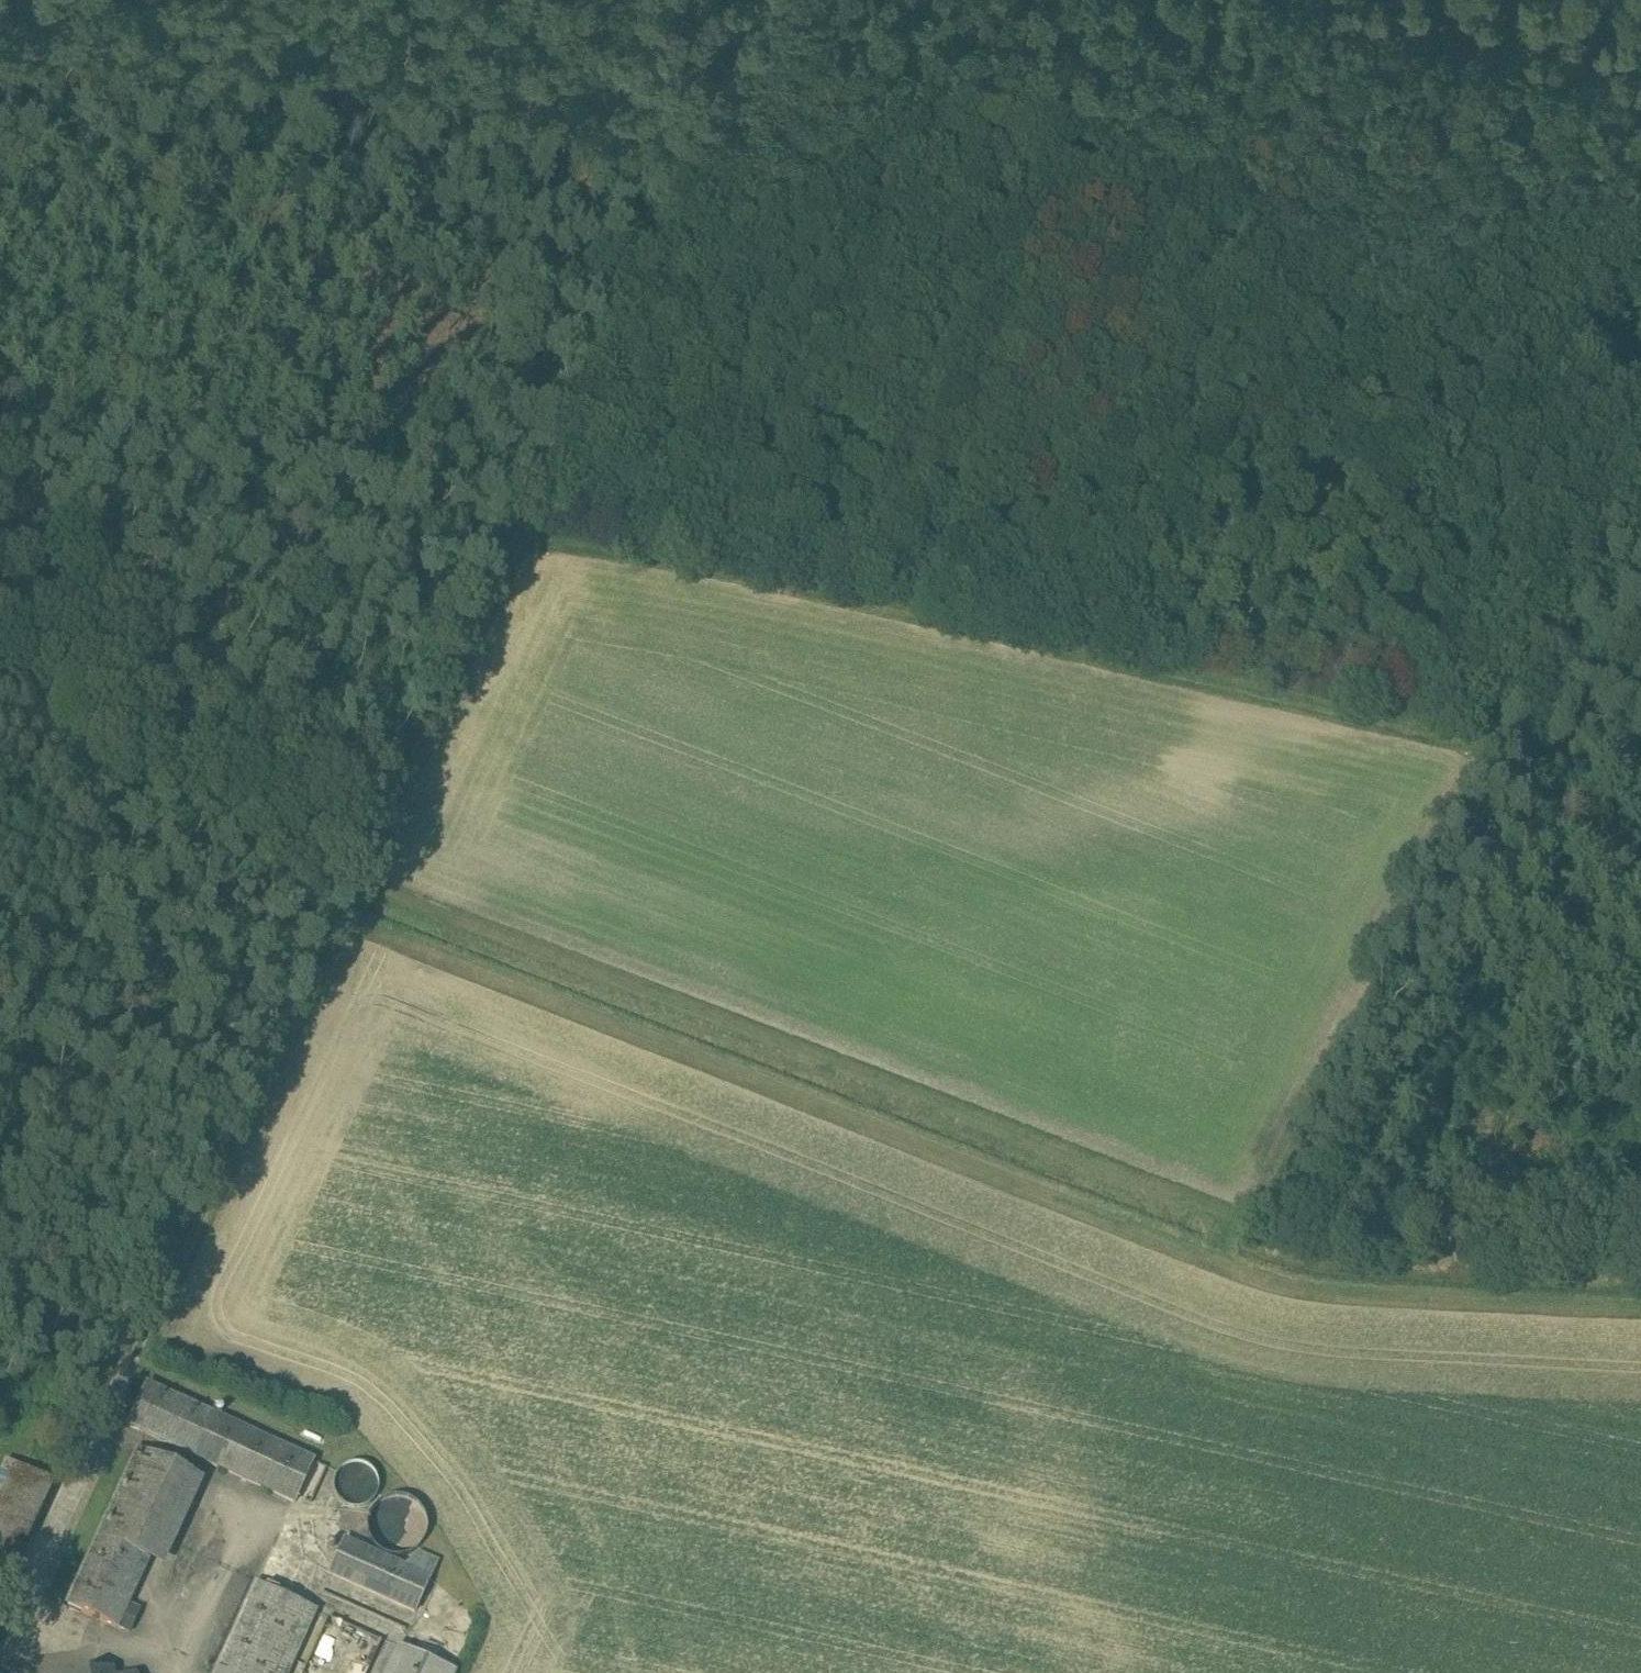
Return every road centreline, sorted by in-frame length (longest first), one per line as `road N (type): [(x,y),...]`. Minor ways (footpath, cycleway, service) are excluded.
road 1 (track): [(0,1638),(782,0)]
road 2 (track): [(1475,774),(0,432)]
road 3 (track): [(1640,469),(1475,774)]
road 4 (track): [(1640,61),(1358,0)]
road 5 (track): [(244,1122),(0,1071)]
road 6 (track): [(1640,812),(1475,774)]

